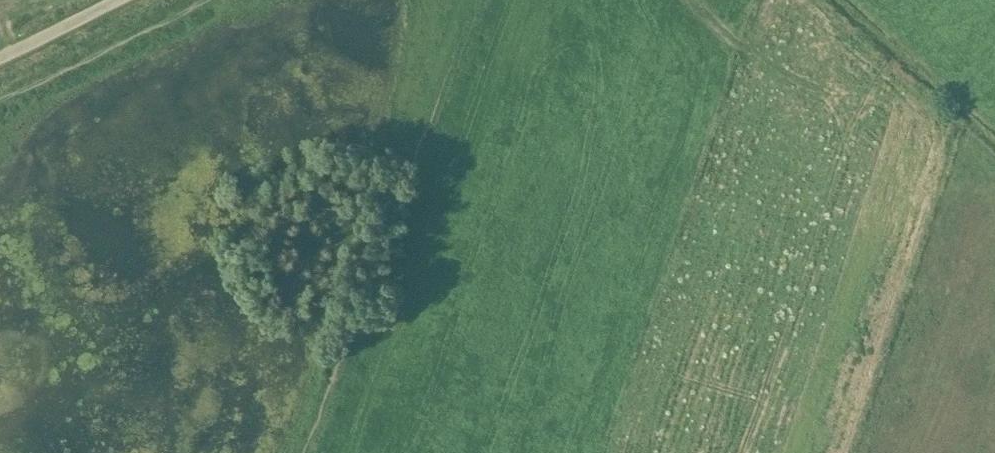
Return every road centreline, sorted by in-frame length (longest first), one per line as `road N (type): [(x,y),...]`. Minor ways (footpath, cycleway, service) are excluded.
road 1 (unclassified): [(0,59),(119,0)]

